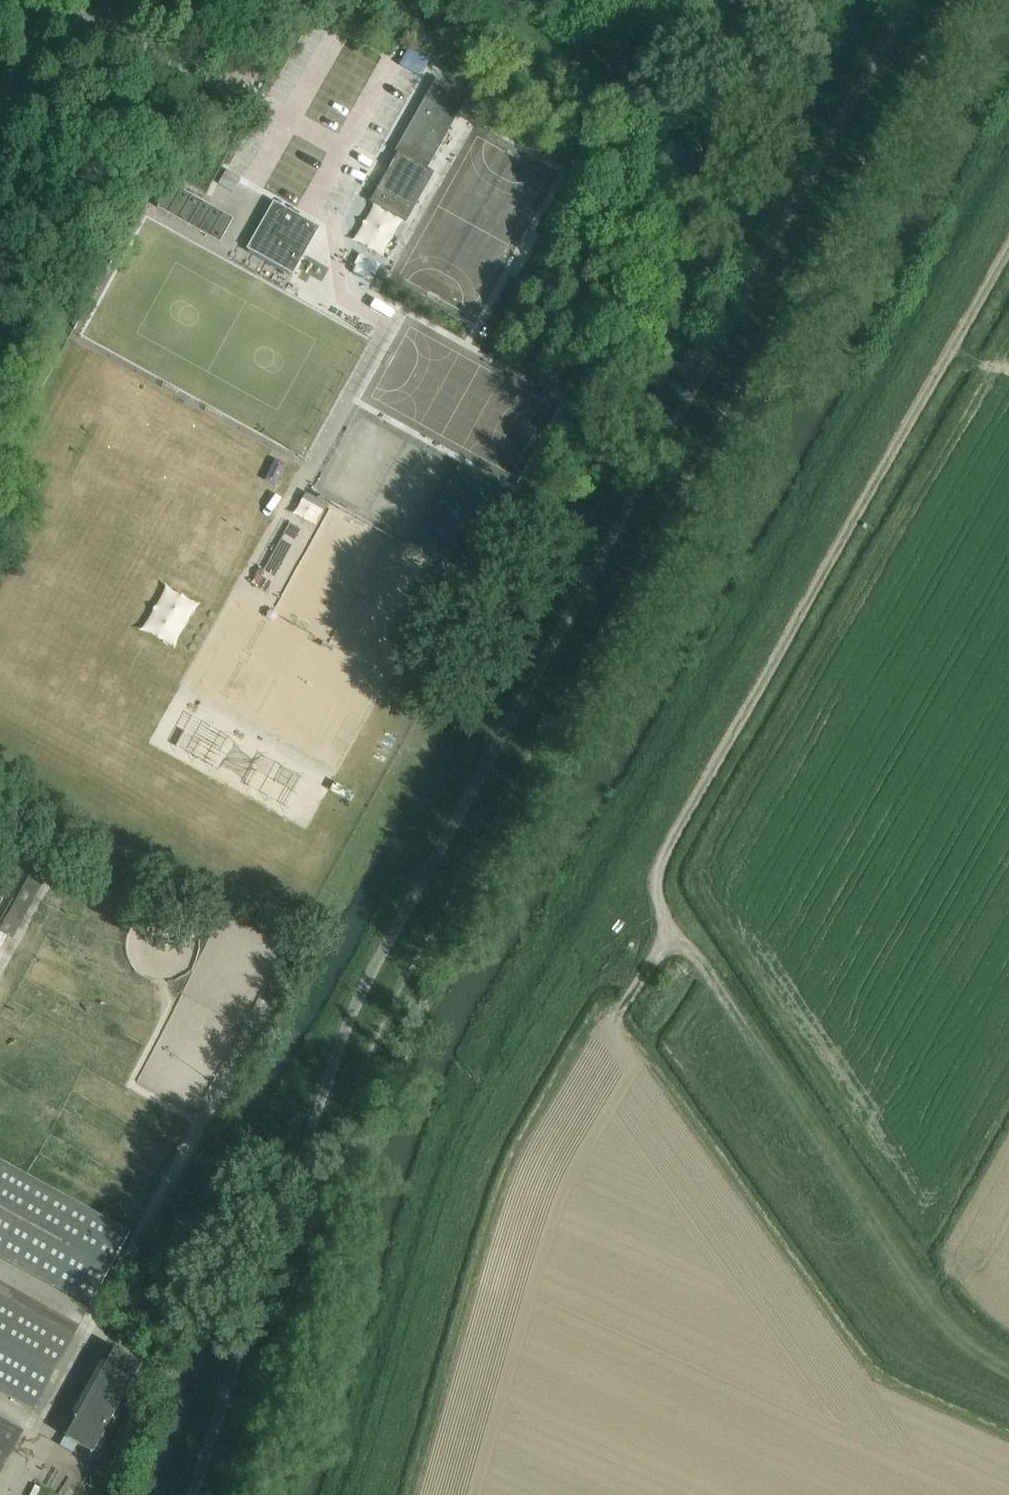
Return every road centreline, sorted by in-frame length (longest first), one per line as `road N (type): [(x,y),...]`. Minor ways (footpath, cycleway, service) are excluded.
road 1 (track): [(1008,1367),(949,1339),(657,898),(660,869),(1008,240)]
road 2 (unclassified): [(42,7),(290,120)]
road 3 (residential): [(0,152),(42,7)]

